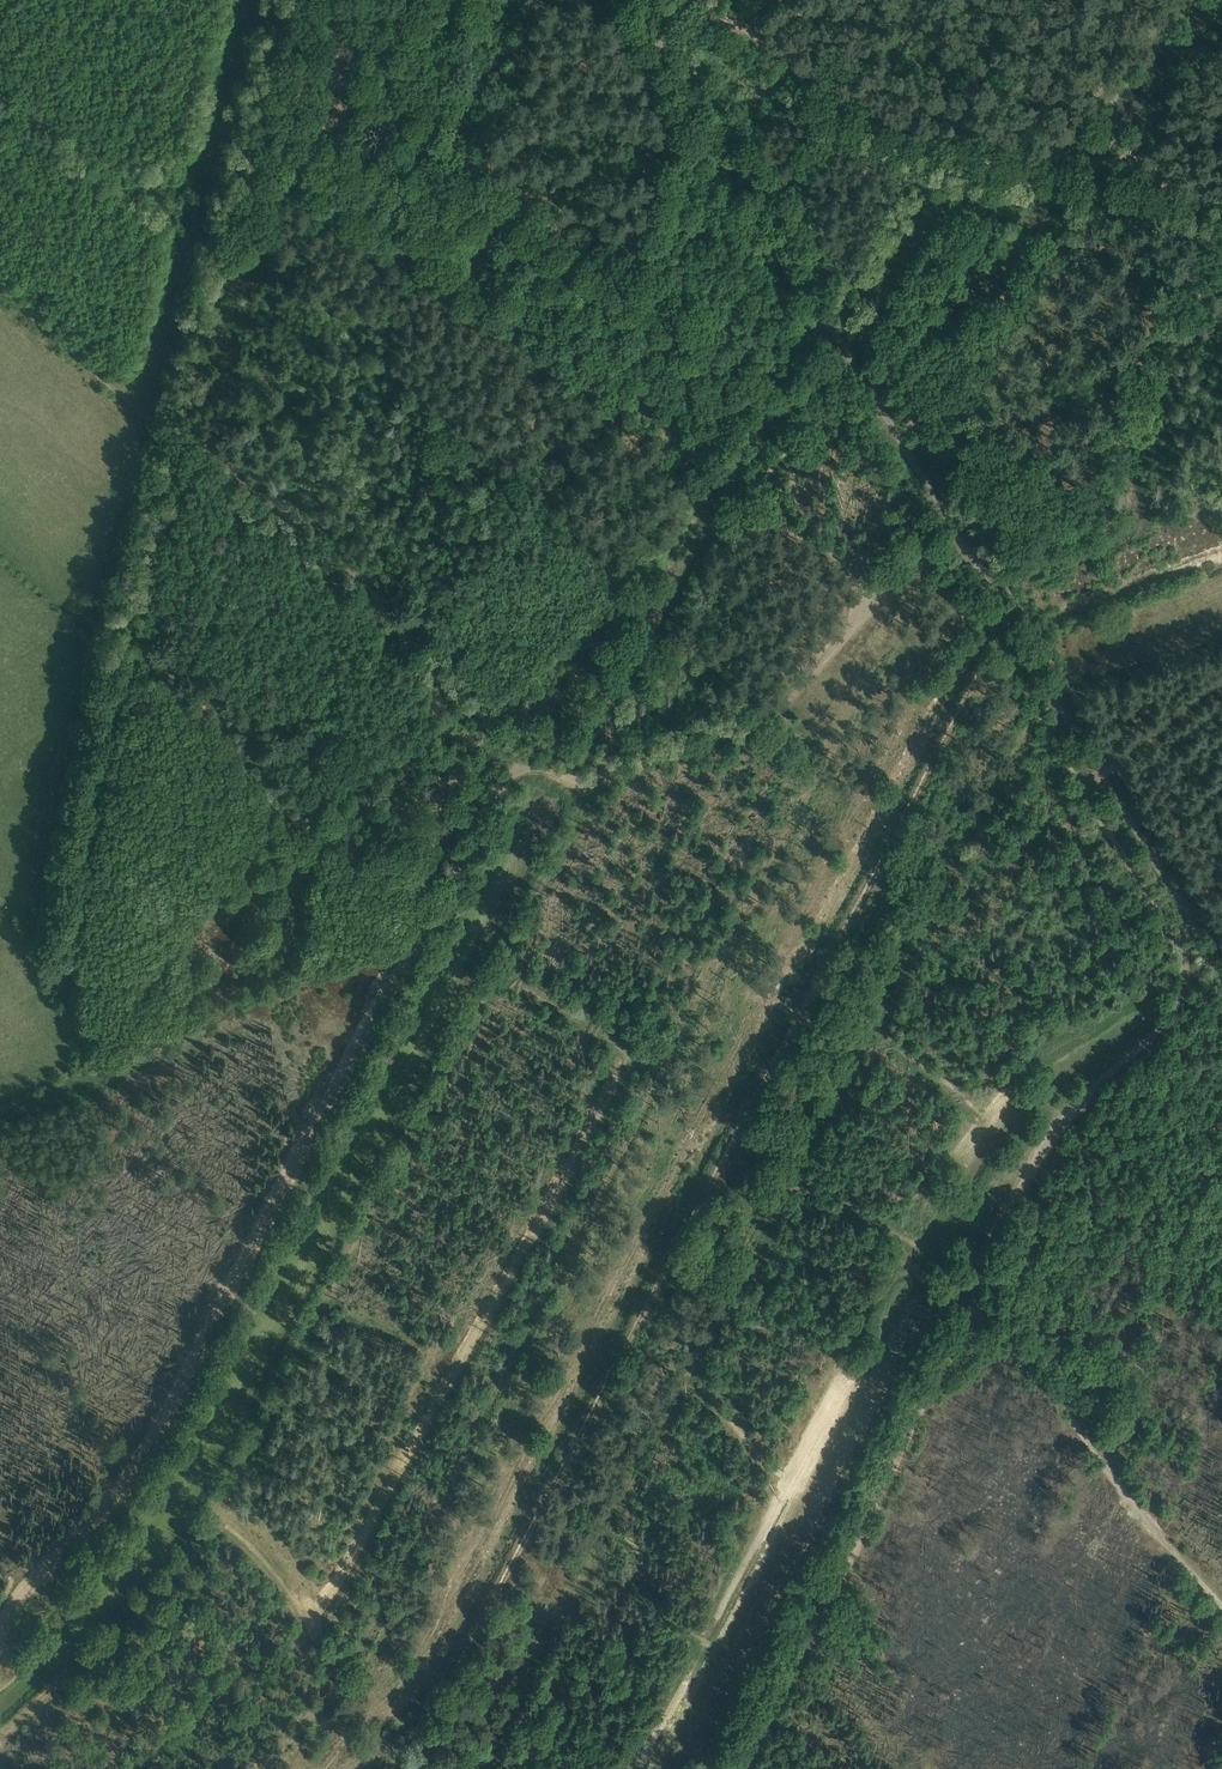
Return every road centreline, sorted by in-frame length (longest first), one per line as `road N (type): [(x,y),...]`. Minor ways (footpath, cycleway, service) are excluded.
road 1 (track): [(1221,202),(1050,174)]
road 2 (track): [(1120,757),(1221,677)]

